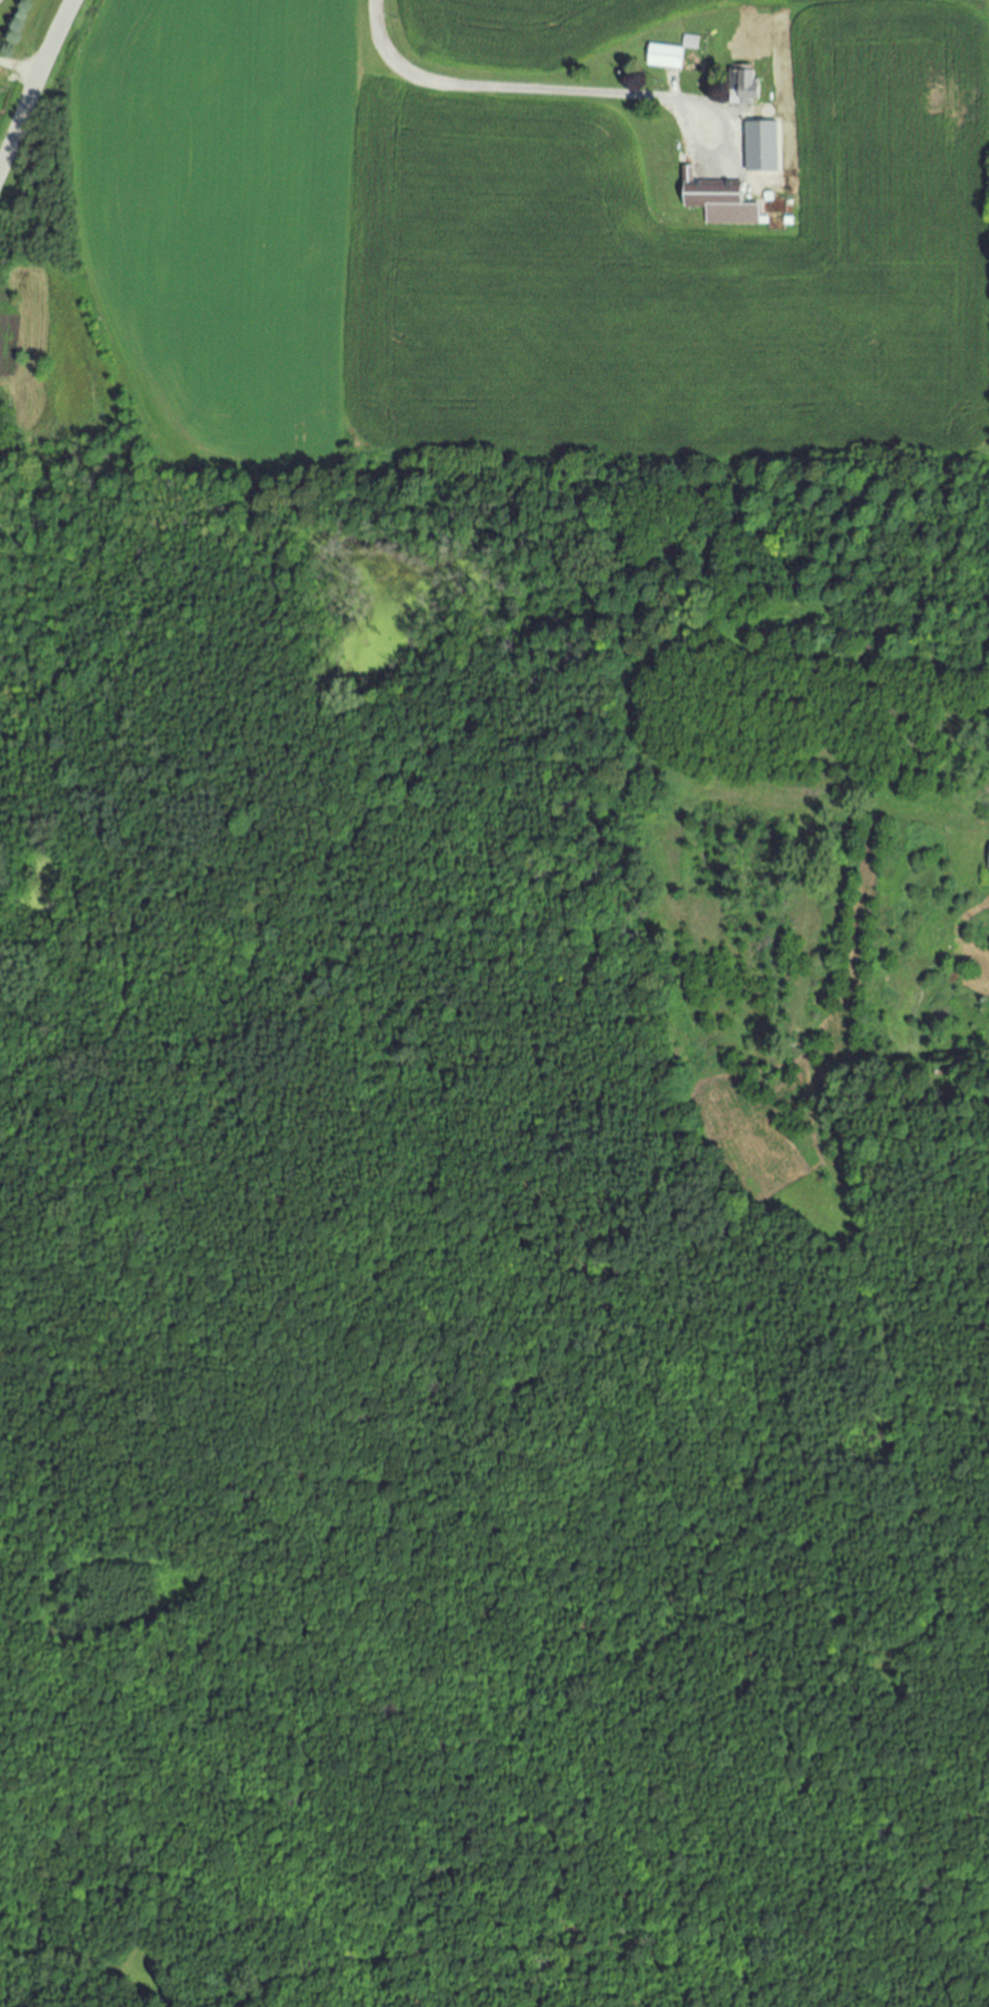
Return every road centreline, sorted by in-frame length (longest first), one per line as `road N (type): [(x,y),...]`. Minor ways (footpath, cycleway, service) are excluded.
road 1 (tertiary): [(0,167),(73,0)]

